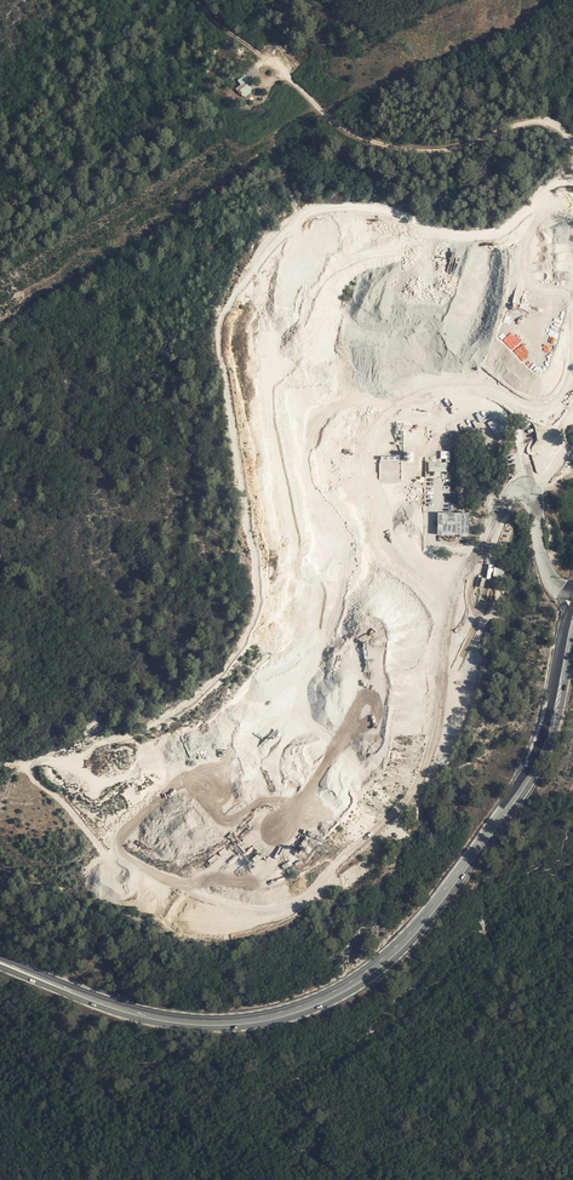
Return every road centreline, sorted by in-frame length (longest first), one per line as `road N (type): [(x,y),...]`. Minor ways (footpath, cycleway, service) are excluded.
road 1 (primary): [(0,963),(134,1015),(253,1023),(311,1008),(374,973),(441,902)]
road 2 (track): [(302,225),(268,272),(267,305),(359,243),(407,229),(504,234),(572,184)]
road 3 (primary): [(572,624),(553,724),(533,774),(441,902)]

